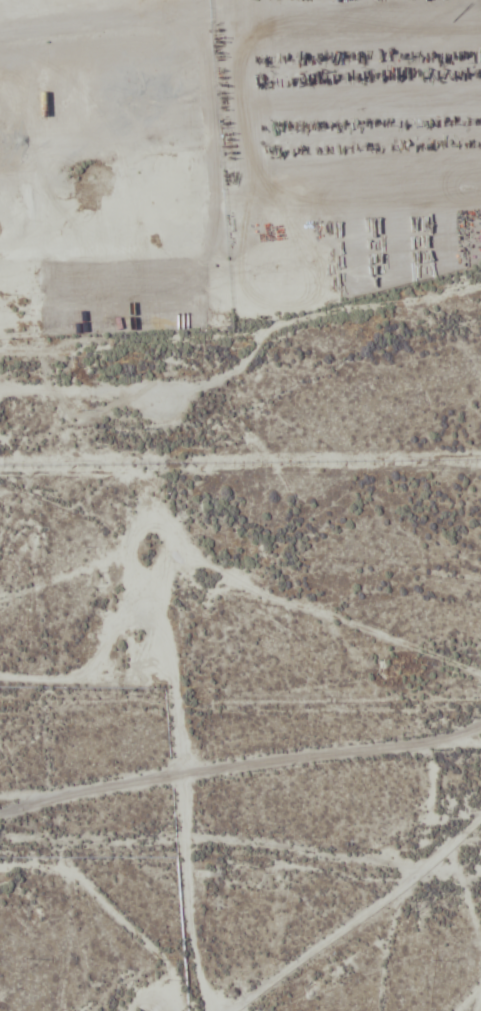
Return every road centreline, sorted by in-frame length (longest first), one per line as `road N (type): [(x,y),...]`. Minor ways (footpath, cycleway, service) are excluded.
road 1 (residential): [(480,727),(0,822)]
road 2 (residential): [(176,387),(0,390)]

